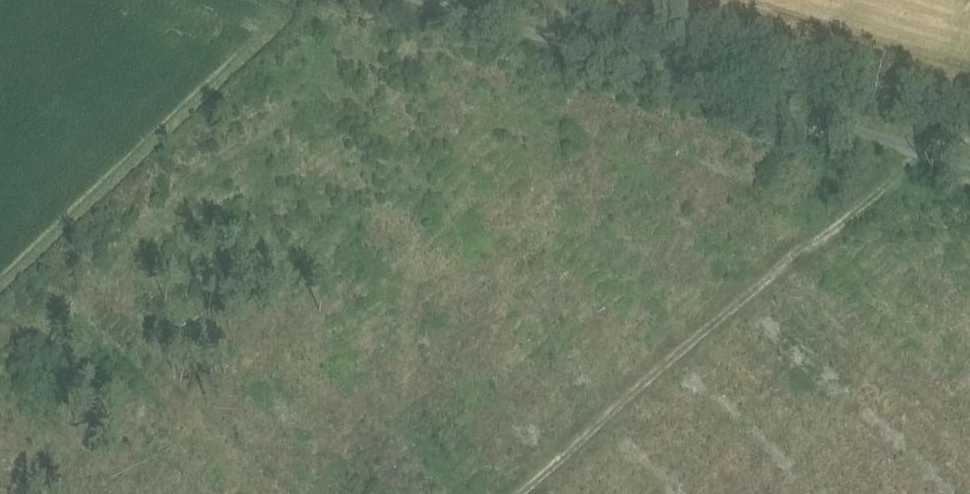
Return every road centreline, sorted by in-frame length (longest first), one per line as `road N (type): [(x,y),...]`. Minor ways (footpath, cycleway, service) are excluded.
road 1 (unclassified): [(417,0),(969,164)]
road 2 (track): [(920,150),(510,493)]

